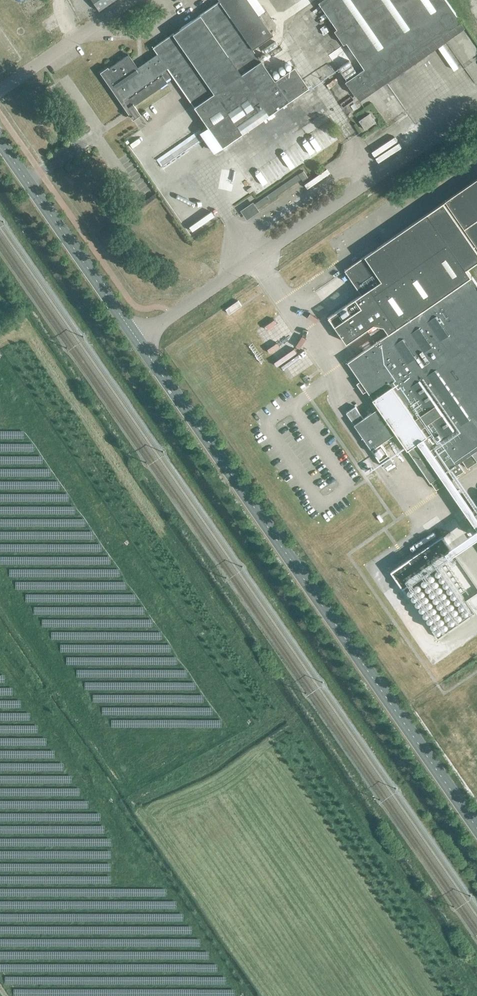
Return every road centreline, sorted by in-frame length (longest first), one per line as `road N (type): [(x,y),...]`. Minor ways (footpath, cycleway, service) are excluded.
road 1 (secondary): [(476,828),(136,339)]
road 2 (unclassified): [(136,339),(476,104)]
road 3 (secondary): [(136,339),(0,142)]
road 4 (unclassified): [(0,90),(131,0)]

